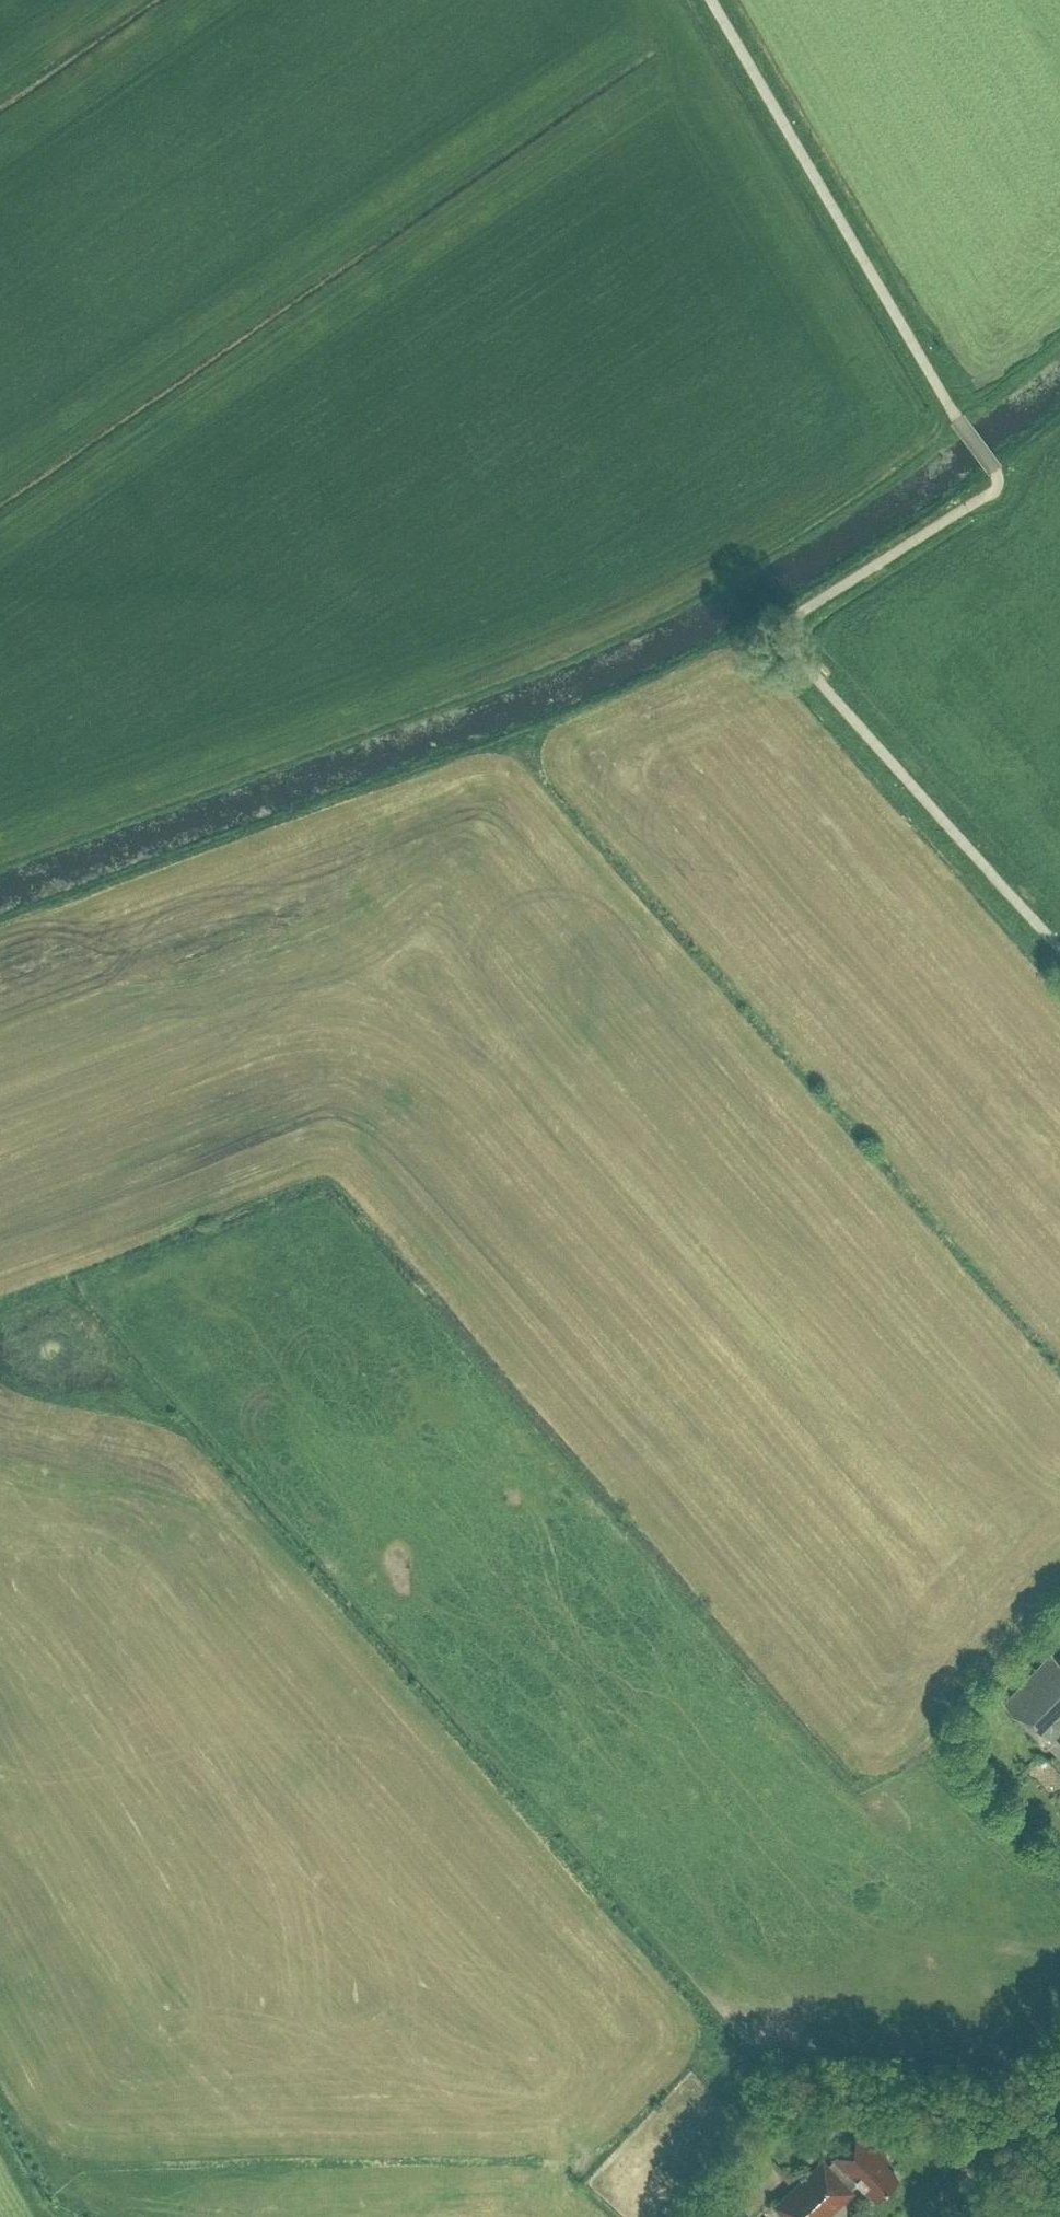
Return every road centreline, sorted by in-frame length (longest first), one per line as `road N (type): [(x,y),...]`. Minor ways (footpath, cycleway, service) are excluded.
road 1 (unclassified): [(927,2216),(1059,2080)]

